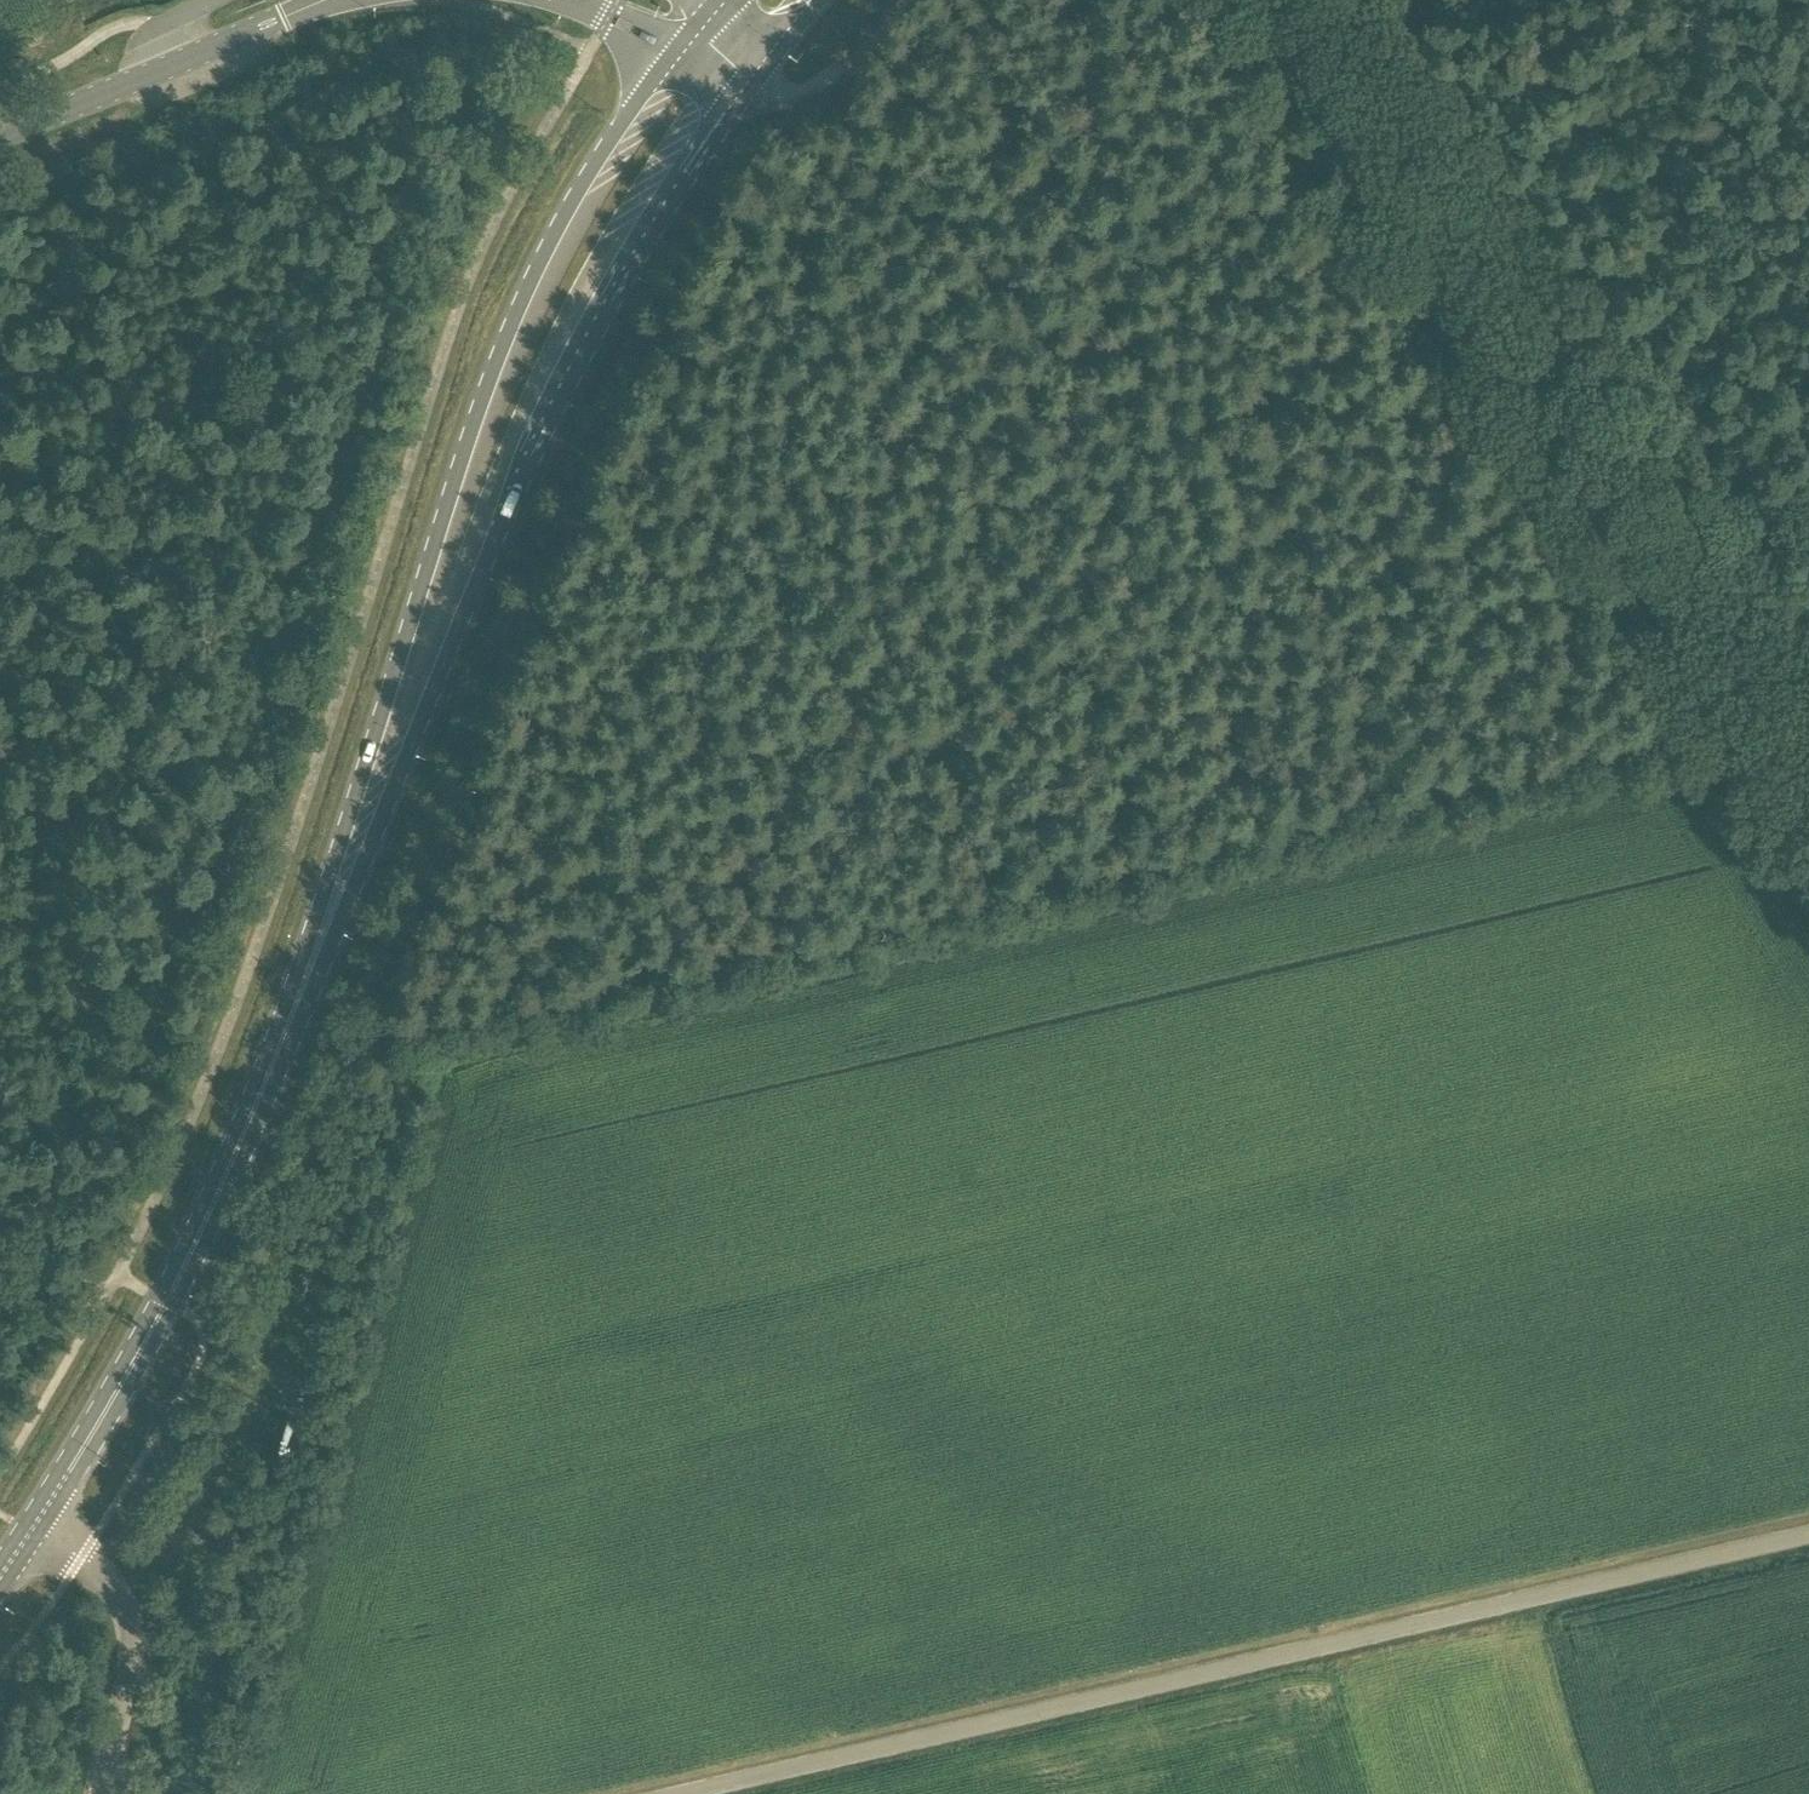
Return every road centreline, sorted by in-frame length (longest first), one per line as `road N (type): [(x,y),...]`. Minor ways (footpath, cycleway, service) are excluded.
road 1 (track): [(1722,696),(1640,746),(1528,776),(392,1031),(363,1057),(317,1141)]
road 2 (unclassified): [(1808,1535),(678,1793)]
road 3 (primary): [(307,981),(358,886),(502,505),(573,359),(646,232),(759,81)]
road 4 (primary): [(669,56),(576,194),(495,366),(330,879),(307,981)]
road 5 (track): [(1722,696),(1379,159)]
road 6 (primary): [(29,1532),(123,1382),(194,1246),(307,981)]
road 7 (unclassified): [(101,1793),(134,1627),(117,1594),(79,1561)]
road 8 (tertiary): [(0,134),(171,64)]
road 9 (track): [(900,0),(818,87),(783,95),(759,81)]
road 10 (track): [(1808,828),(1722,696)]
road 11 (track): [(1330,77),(1388,45),(1434,0)]
road 12 (tertiary): [(561,0),(609,17),(669,56)]
road 13 (tertiary): [(171,64),(284,17)]

